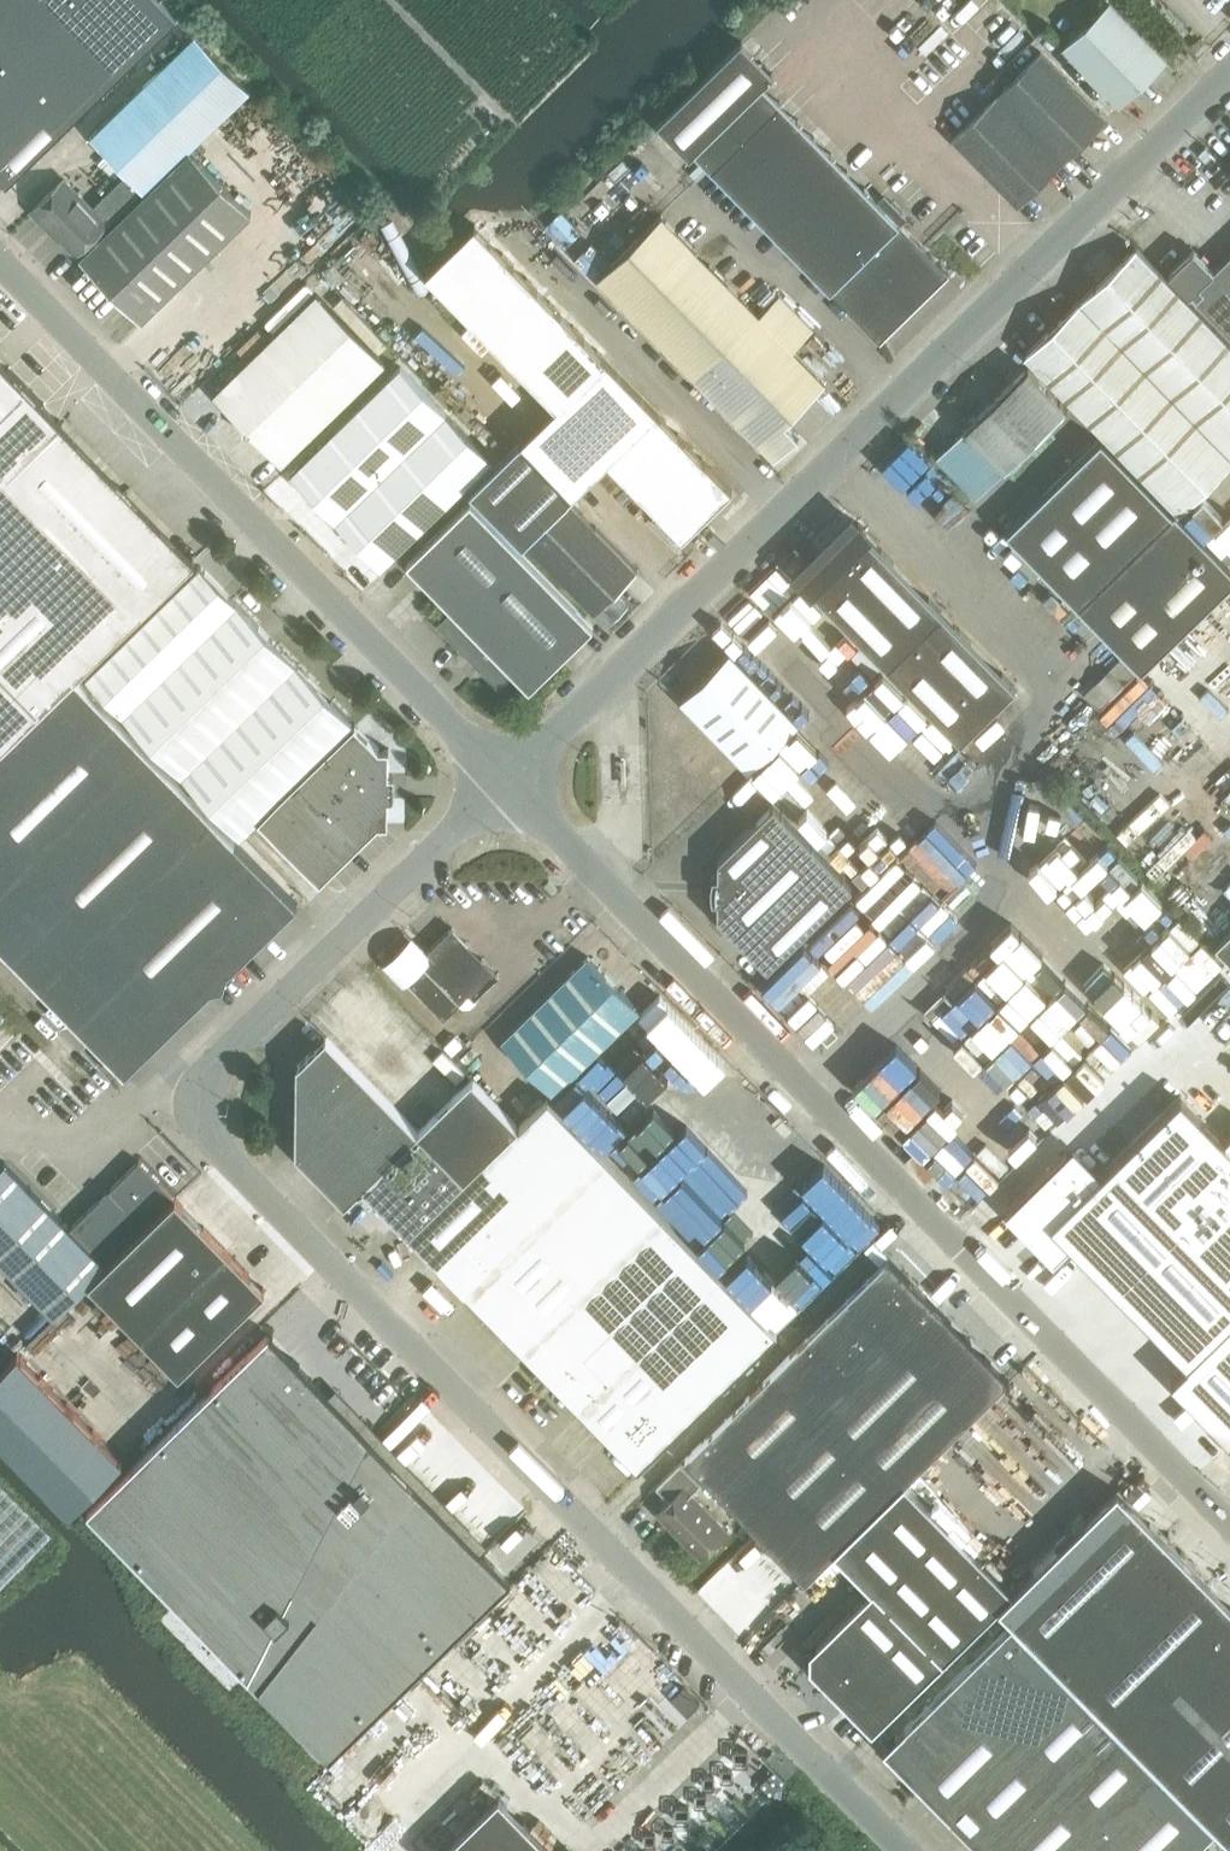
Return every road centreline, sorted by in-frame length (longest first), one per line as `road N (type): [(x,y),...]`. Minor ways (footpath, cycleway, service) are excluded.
road 1 (unclassified): [(509,777),(188,1115),(221,1169),(899,1850)]
road 2 (unclassified): [(1229,1534),(815,1121),(509,777)]
road 3 (unclassified): [(1229,69),(509,777)]
road 4 (unclassified): [(509,777),(0,263)]

